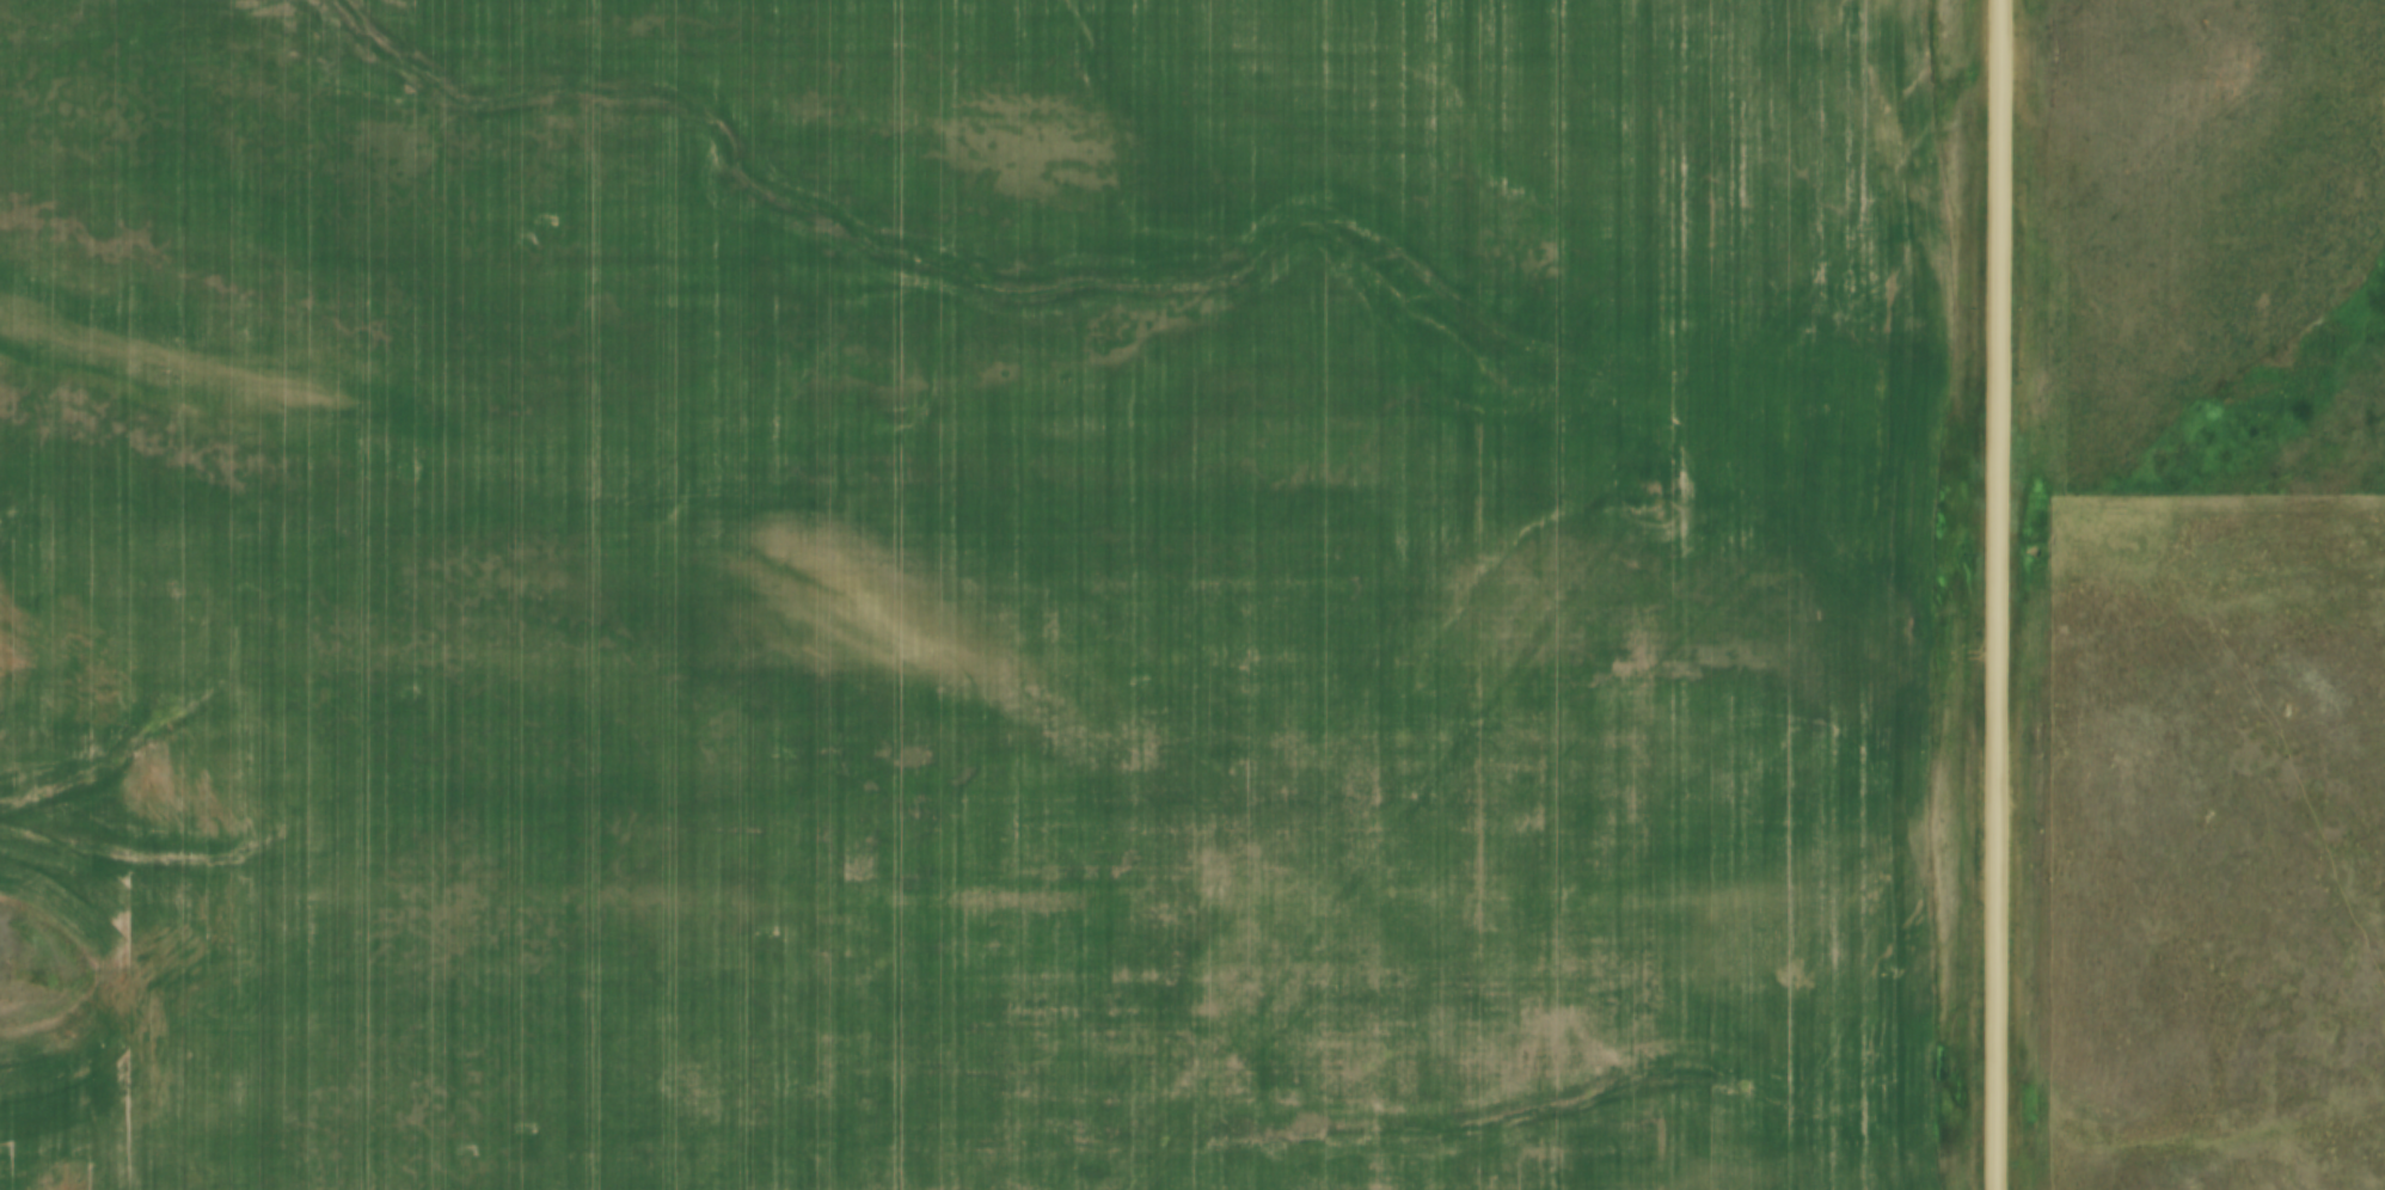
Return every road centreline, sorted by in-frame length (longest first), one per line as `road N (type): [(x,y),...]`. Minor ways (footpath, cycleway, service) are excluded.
road 1 (residential): [(2003,0),(1998,1189)]

